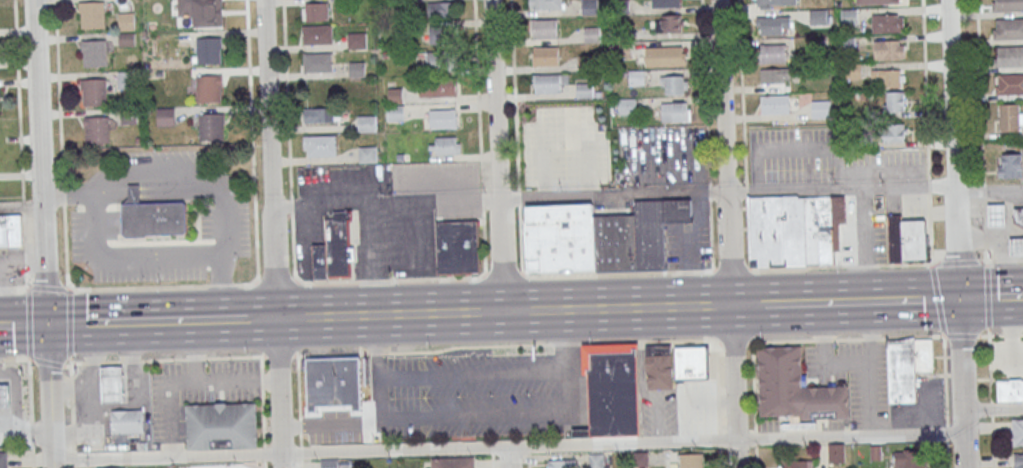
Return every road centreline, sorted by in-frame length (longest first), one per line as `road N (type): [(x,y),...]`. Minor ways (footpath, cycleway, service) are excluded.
road 1 (residential): [(281,467),(263,0)]
road 2 (residential): [(735,467),(717,0)]
road 3 (residential): [(965,467),(948,0)]
road 4 (primary): [(729,305),(276,318)]
road 5 (tertiary): [(47,324),(33,0)]
road 6 (residential): [(504,310),(491,0)]
road 7 (primary): [(959,298),(750,305)]
road 8 (tertiary): [(51,467),(47,324)]
road 9 (primary): [(254,319),(128,322)]

